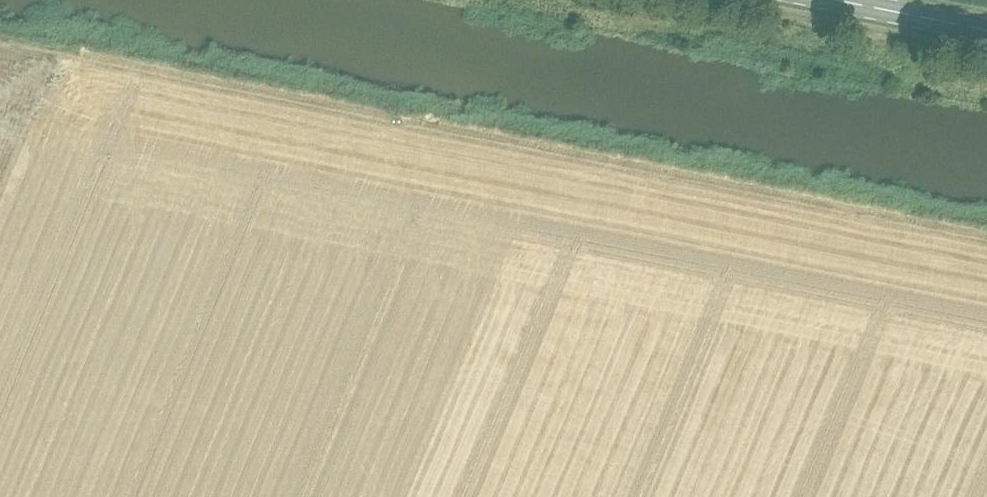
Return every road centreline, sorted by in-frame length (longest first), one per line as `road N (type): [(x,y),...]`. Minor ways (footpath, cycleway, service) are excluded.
road 1 (tertiary): [(986,31),(830,0)]

